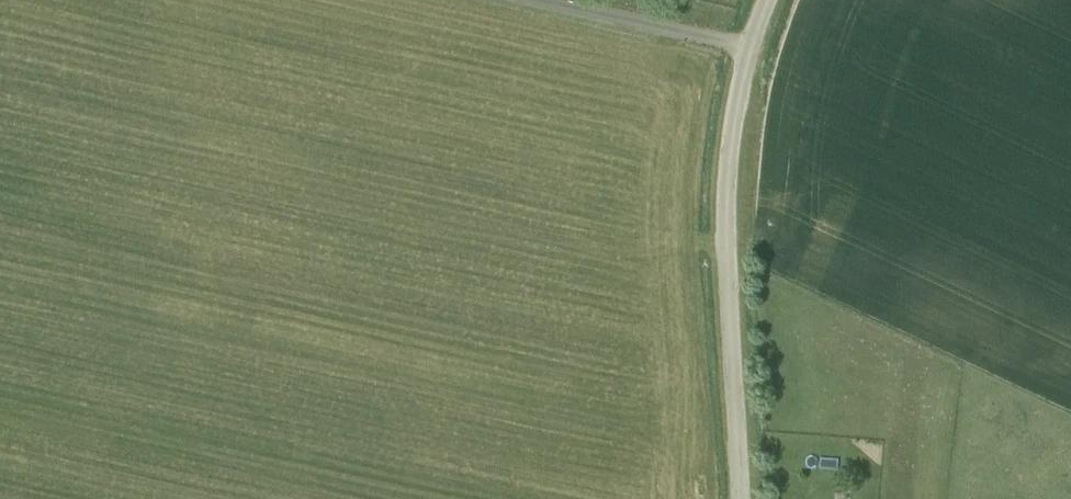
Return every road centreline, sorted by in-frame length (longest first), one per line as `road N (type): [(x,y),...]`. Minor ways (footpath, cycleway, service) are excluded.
road 1 (unclassified): [(741,498),(724,243),(738,81),(771,0)]

